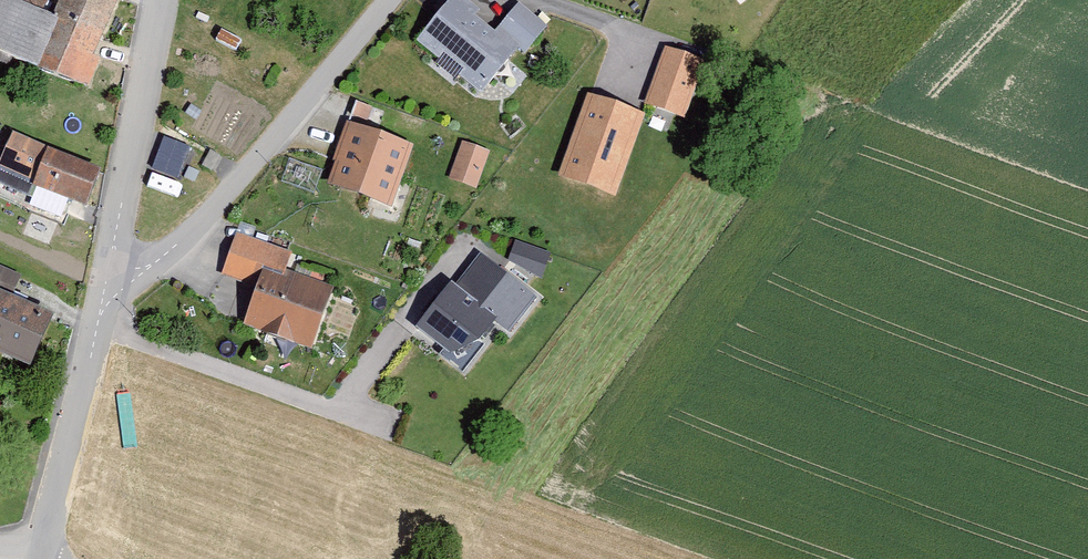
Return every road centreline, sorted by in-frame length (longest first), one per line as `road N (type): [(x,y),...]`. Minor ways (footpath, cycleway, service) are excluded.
road 1 (residential): [(119,283),(222,209),(394,0)]
road 2 (residential): [(119,283),(168,0)]
road 3 (residential): [(42,558),(119,283)]

